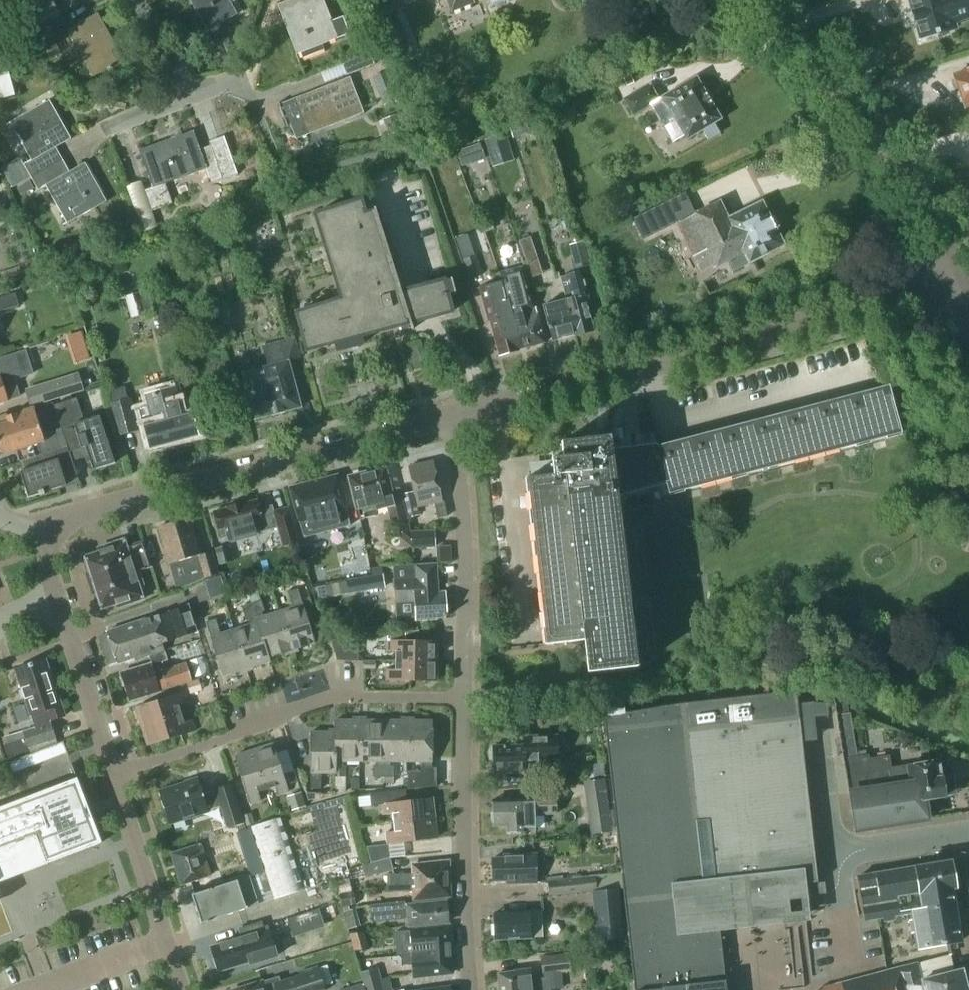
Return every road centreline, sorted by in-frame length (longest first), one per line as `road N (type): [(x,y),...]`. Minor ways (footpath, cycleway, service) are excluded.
road 1 (residential): [(461,410),(959,280)]
road 2 (residential): [(54,540),(76,516),(96,509),(461,410)]
road 3 (residential): [(112,771),(325,700),(463,696)]
road 4 (tertiary): [(959,280),(925,200),(888,144),(753,0)]
road 5 (residential): [(463,696),(472,989)]
road 6 (residential): [(461,410),(463,696)]
road 7 (residential): [(181,989),(112,771)]
road 8 (residential): [(112,771),(57,598)]

